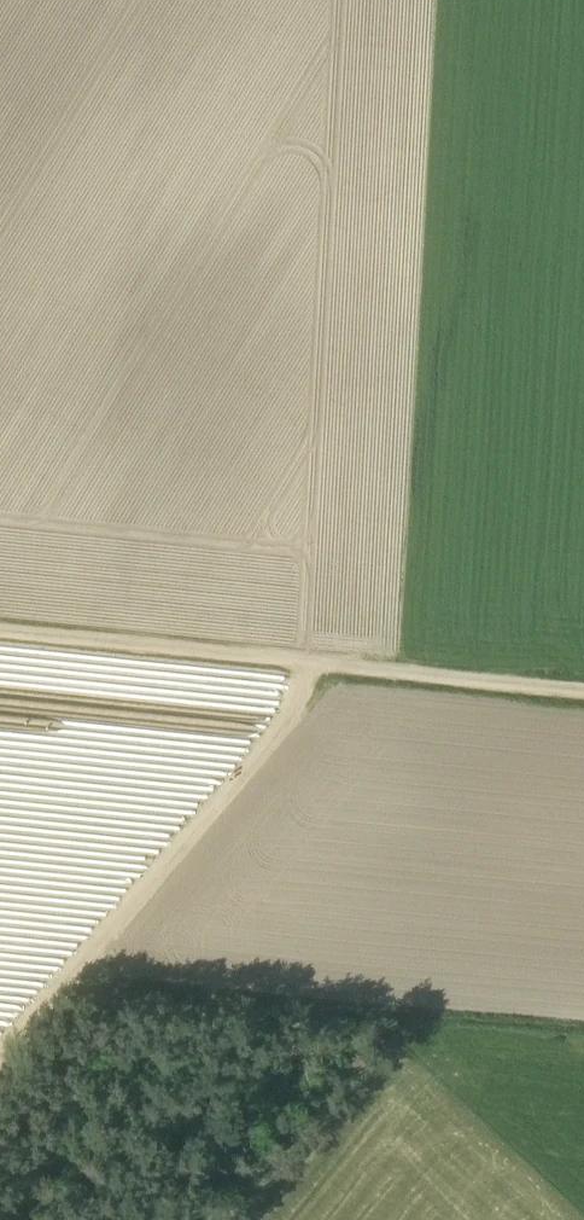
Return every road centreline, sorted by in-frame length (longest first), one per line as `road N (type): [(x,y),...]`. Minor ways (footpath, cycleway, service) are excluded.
road 1 (track): [(583,694),(0,634)]

